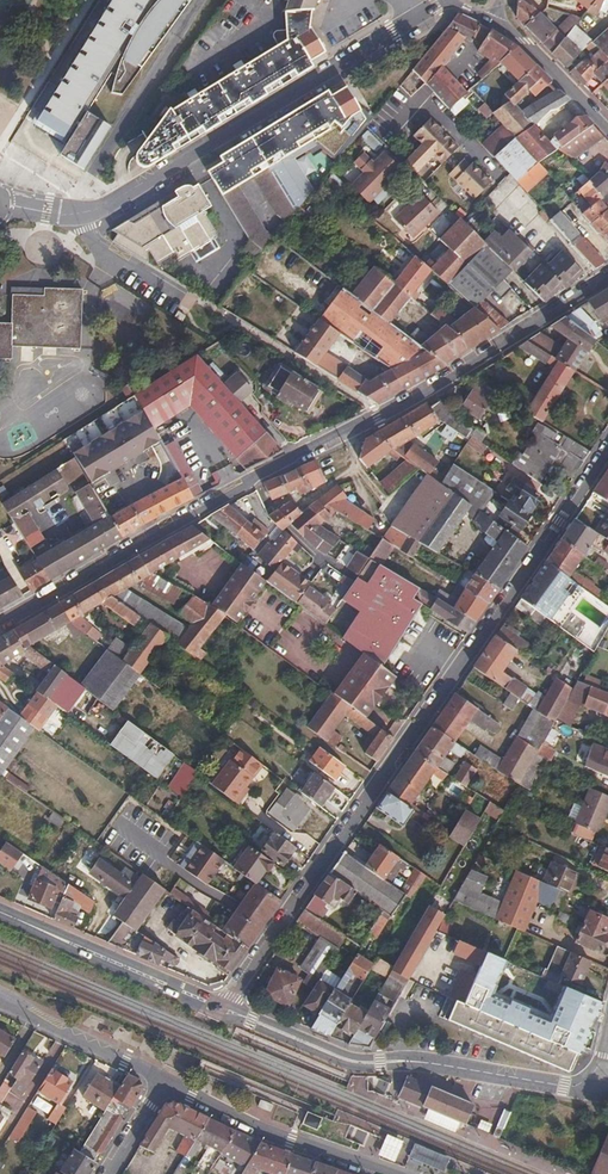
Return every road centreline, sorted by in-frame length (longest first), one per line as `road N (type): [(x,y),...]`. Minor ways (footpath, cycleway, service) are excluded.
road 1 (tertiary): [(607,278),(457,376),(249,480),(0,620)]
road 2 (tertiary): [(607,450),(219,1009)]
road 3 (tertiary): [(0,204),(80,216),(95,211),(436,4)]
road 4 (residential): [(355,1065),(386,1063),(445,1031),(598,1090)]
road 5 (residential): [(163,1081),(384,1173)]
road 6 (tertiary): [(219,1009),(0,913)]
road 7 (residential): [(163,1081),(0,1000)]
road 8 (tertiary): [(497,24),(607,132)]
road 9 (residential): [(355,1065),(219,1009)]

